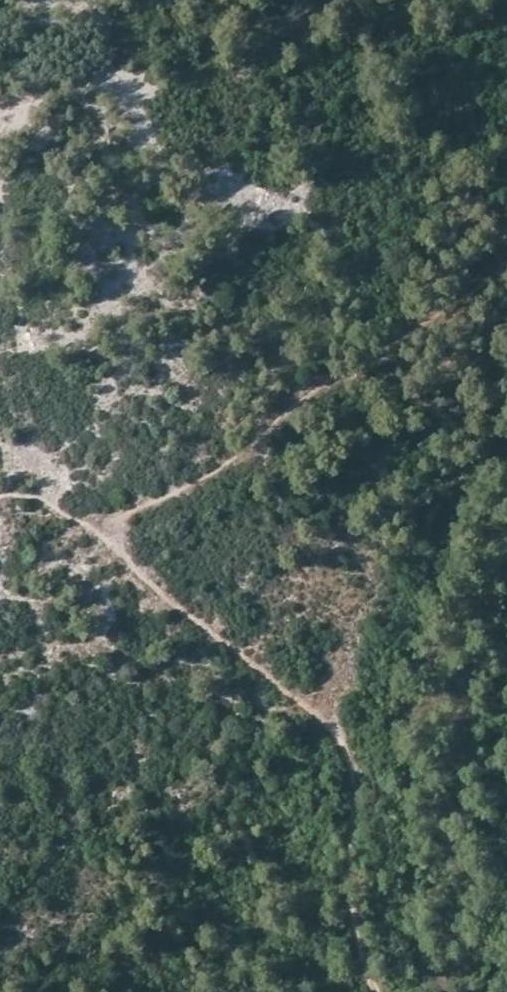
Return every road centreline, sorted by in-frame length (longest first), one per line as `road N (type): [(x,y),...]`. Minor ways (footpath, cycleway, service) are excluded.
road 1 (track): [(373,991),(347,897),(354,820),(345,747),(74,517),(0,497)]

